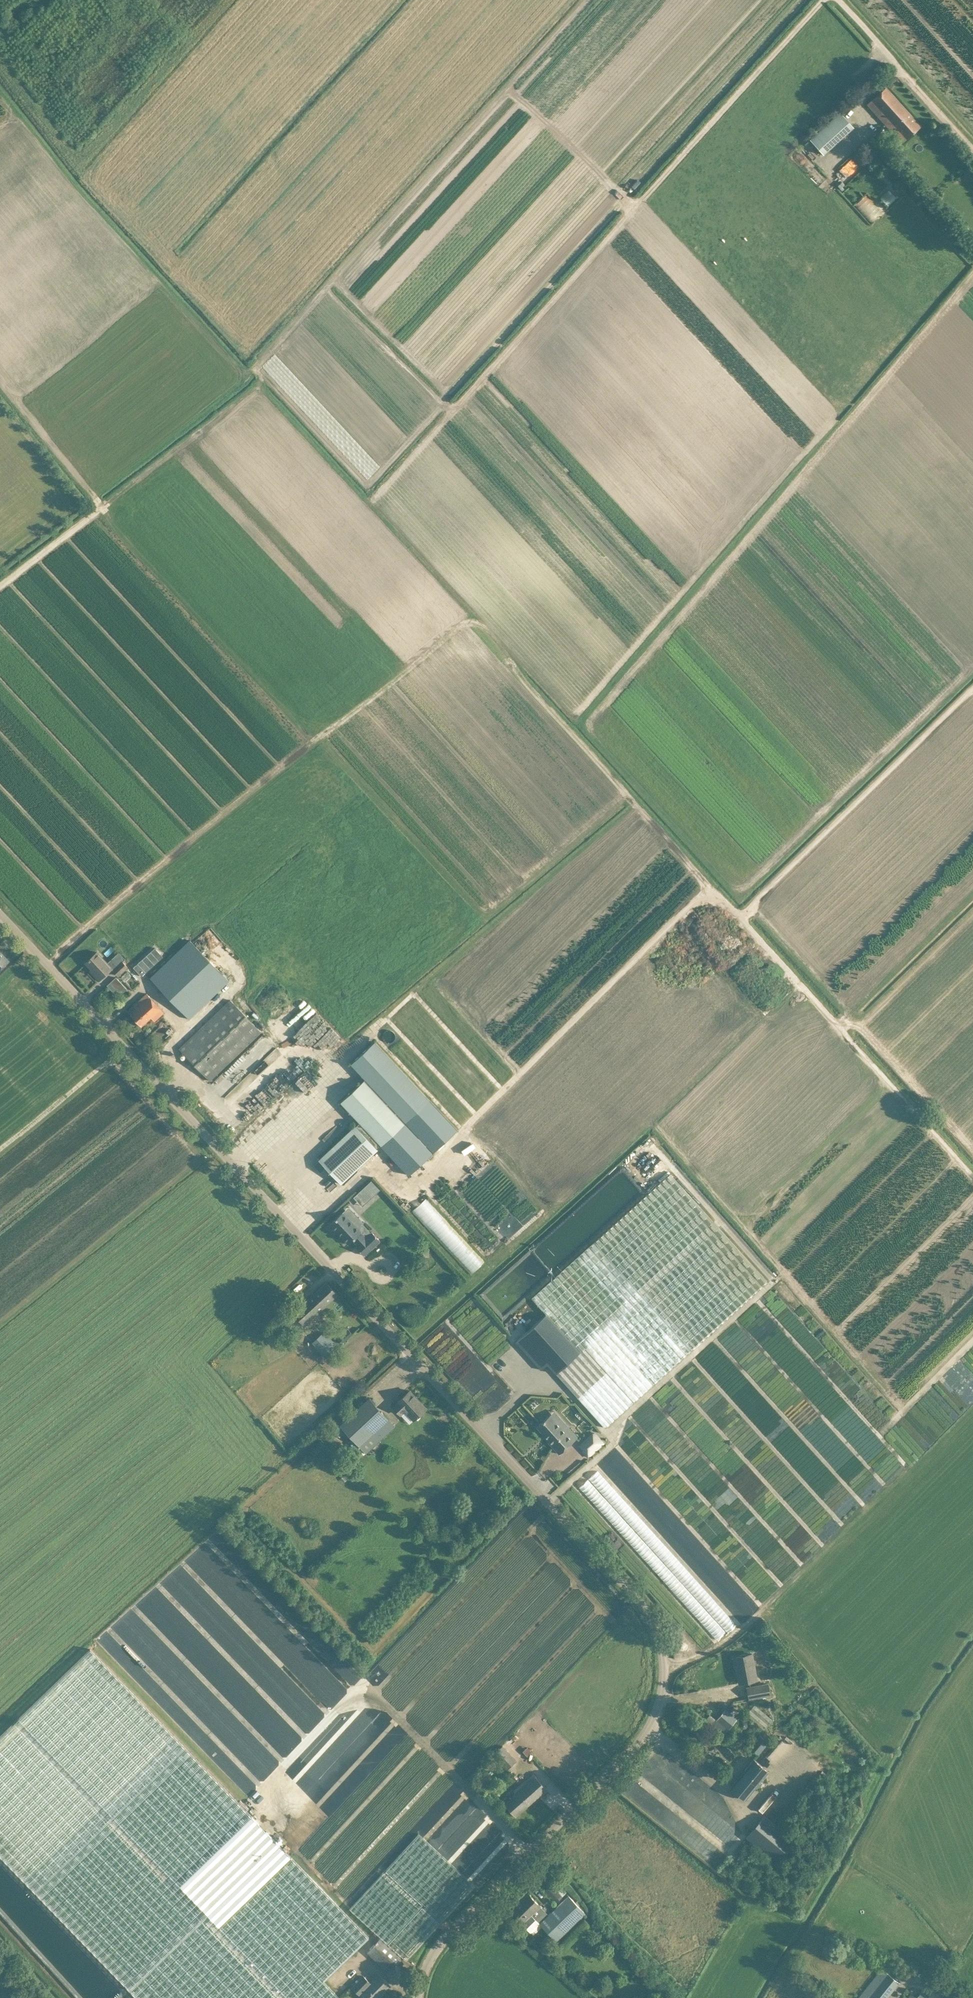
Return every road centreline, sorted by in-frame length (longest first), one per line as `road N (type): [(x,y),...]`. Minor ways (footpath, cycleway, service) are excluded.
road 1 (unclassified): [(425,1997),(440,1952),(652,1732),(664,1683),(656,1632),(0,919)]
road 2 (track): [(972,688),(740,915),(710,889),(411,1181),(384,1153),(295,1234)]
road 3 (track): [(740,915),(972,1175)]
road 4 (unclassified): [(972,151),(836,0)]

